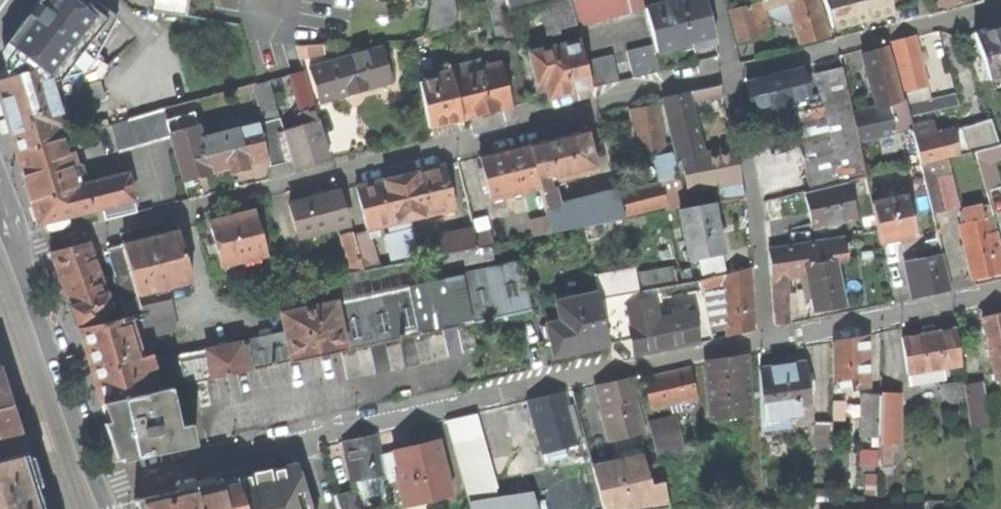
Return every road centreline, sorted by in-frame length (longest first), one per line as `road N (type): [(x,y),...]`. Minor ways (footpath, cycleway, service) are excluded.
road 1 (residential): [(21,250),(733,73)]
road 2 (residential): [(102,488),(768,341)]
road 3 (residential): [(733,73),(1000,5)]
road 4 (residential): [(733,73),(758,199),(768,341)]
road 5 (tertiary): [(102,488),(21,250)]
road 6 (residential): [(768,341),(1000,293)]

